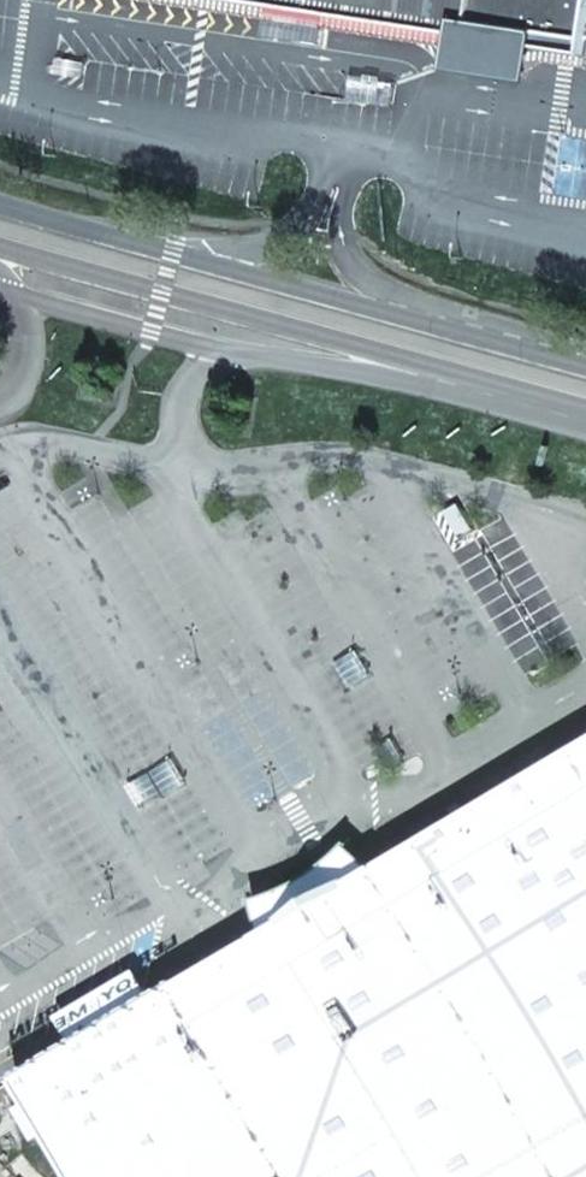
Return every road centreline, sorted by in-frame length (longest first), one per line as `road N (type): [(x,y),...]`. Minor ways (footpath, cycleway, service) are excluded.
road 1 (secondary): [(0,250),(585,408)]
road 2 (secondary): [(585,360),(0,204)]
road 3 (secondary): [(0,290),(264,358),(412,383),(585,428)]

